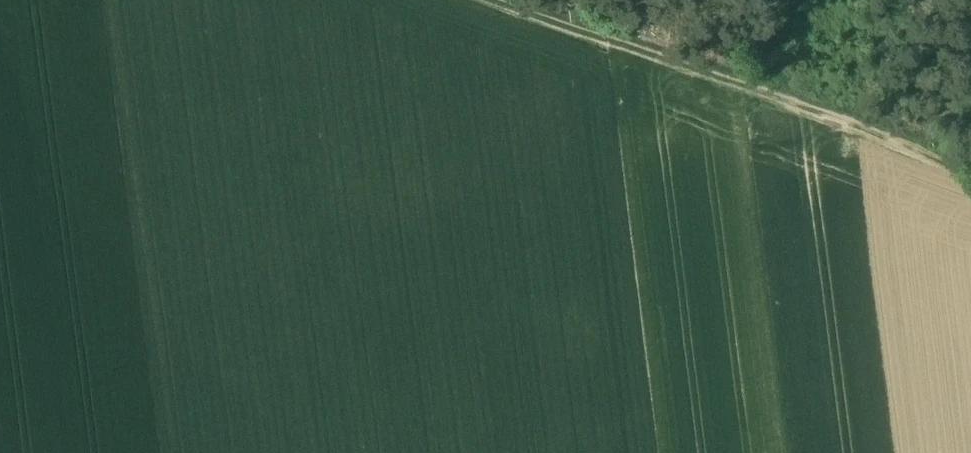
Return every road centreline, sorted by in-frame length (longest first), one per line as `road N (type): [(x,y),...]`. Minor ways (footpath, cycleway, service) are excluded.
road 1 (track): [(970,173),(492,0)]

